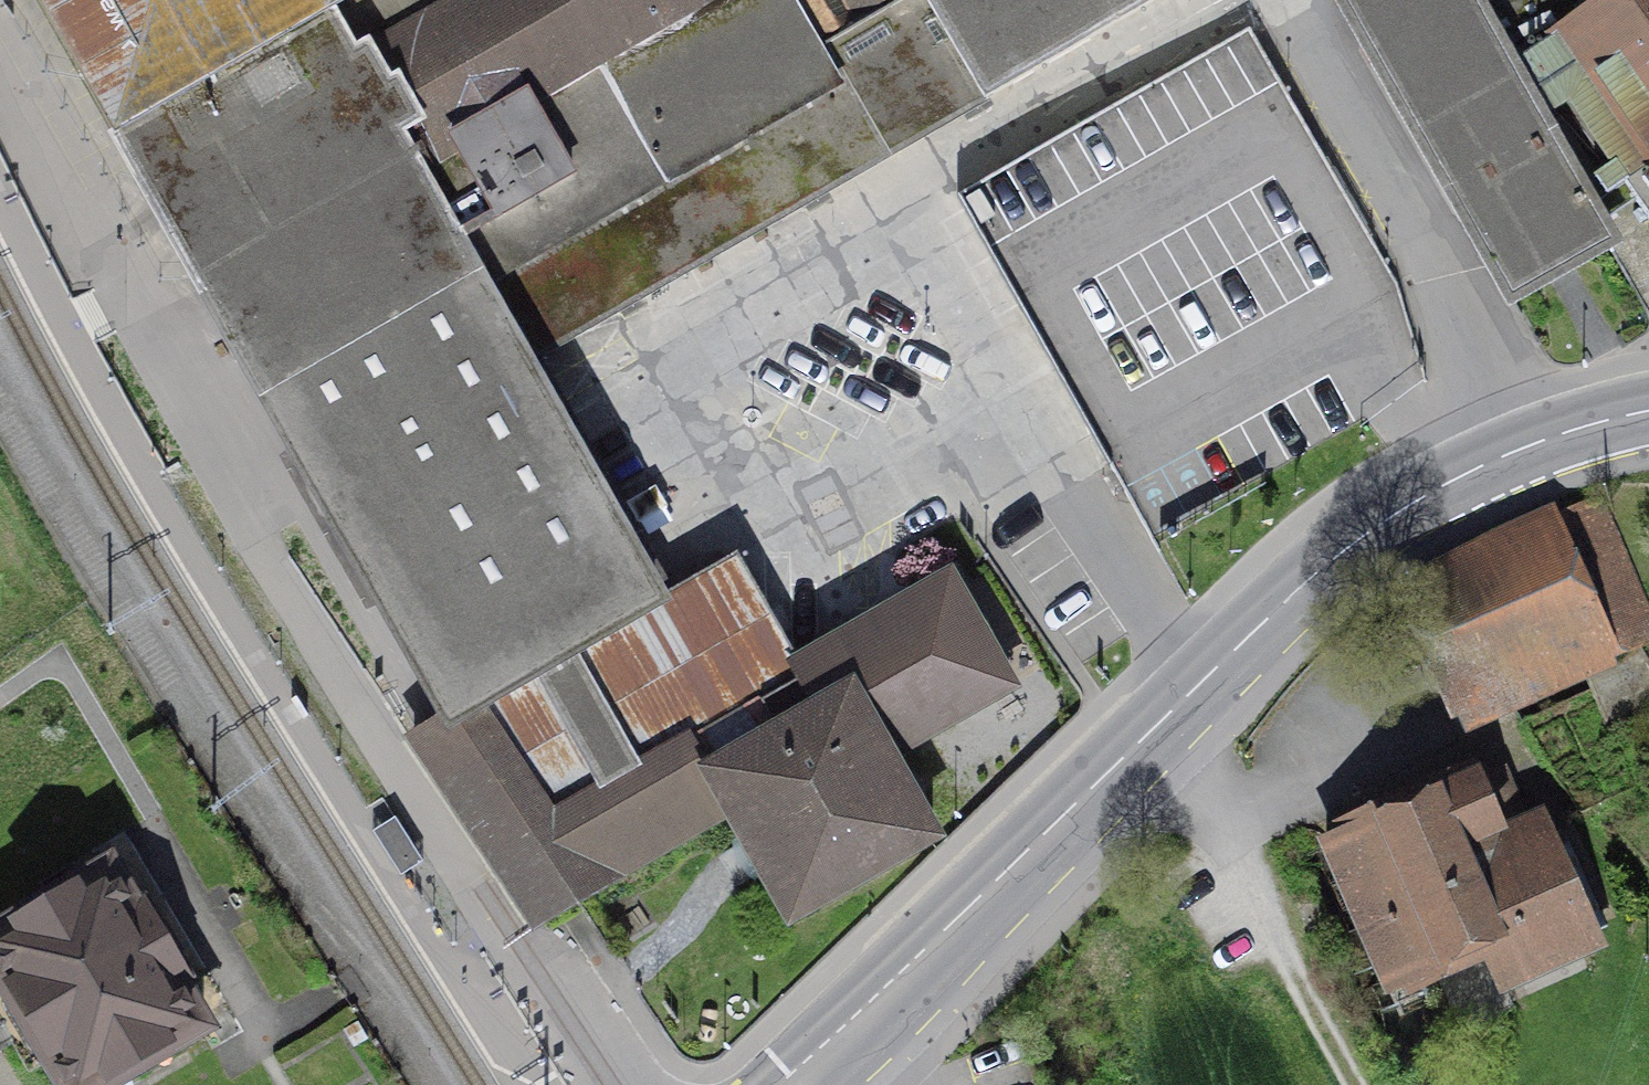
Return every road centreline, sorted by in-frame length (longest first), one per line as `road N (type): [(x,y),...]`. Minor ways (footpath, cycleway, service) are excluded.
road 1 (secondary): [(1648,413),(1485,465),(1350,549),(1158,725),(797,1084)]
road 2 (track): [(1158,725),(1348,1084)]

